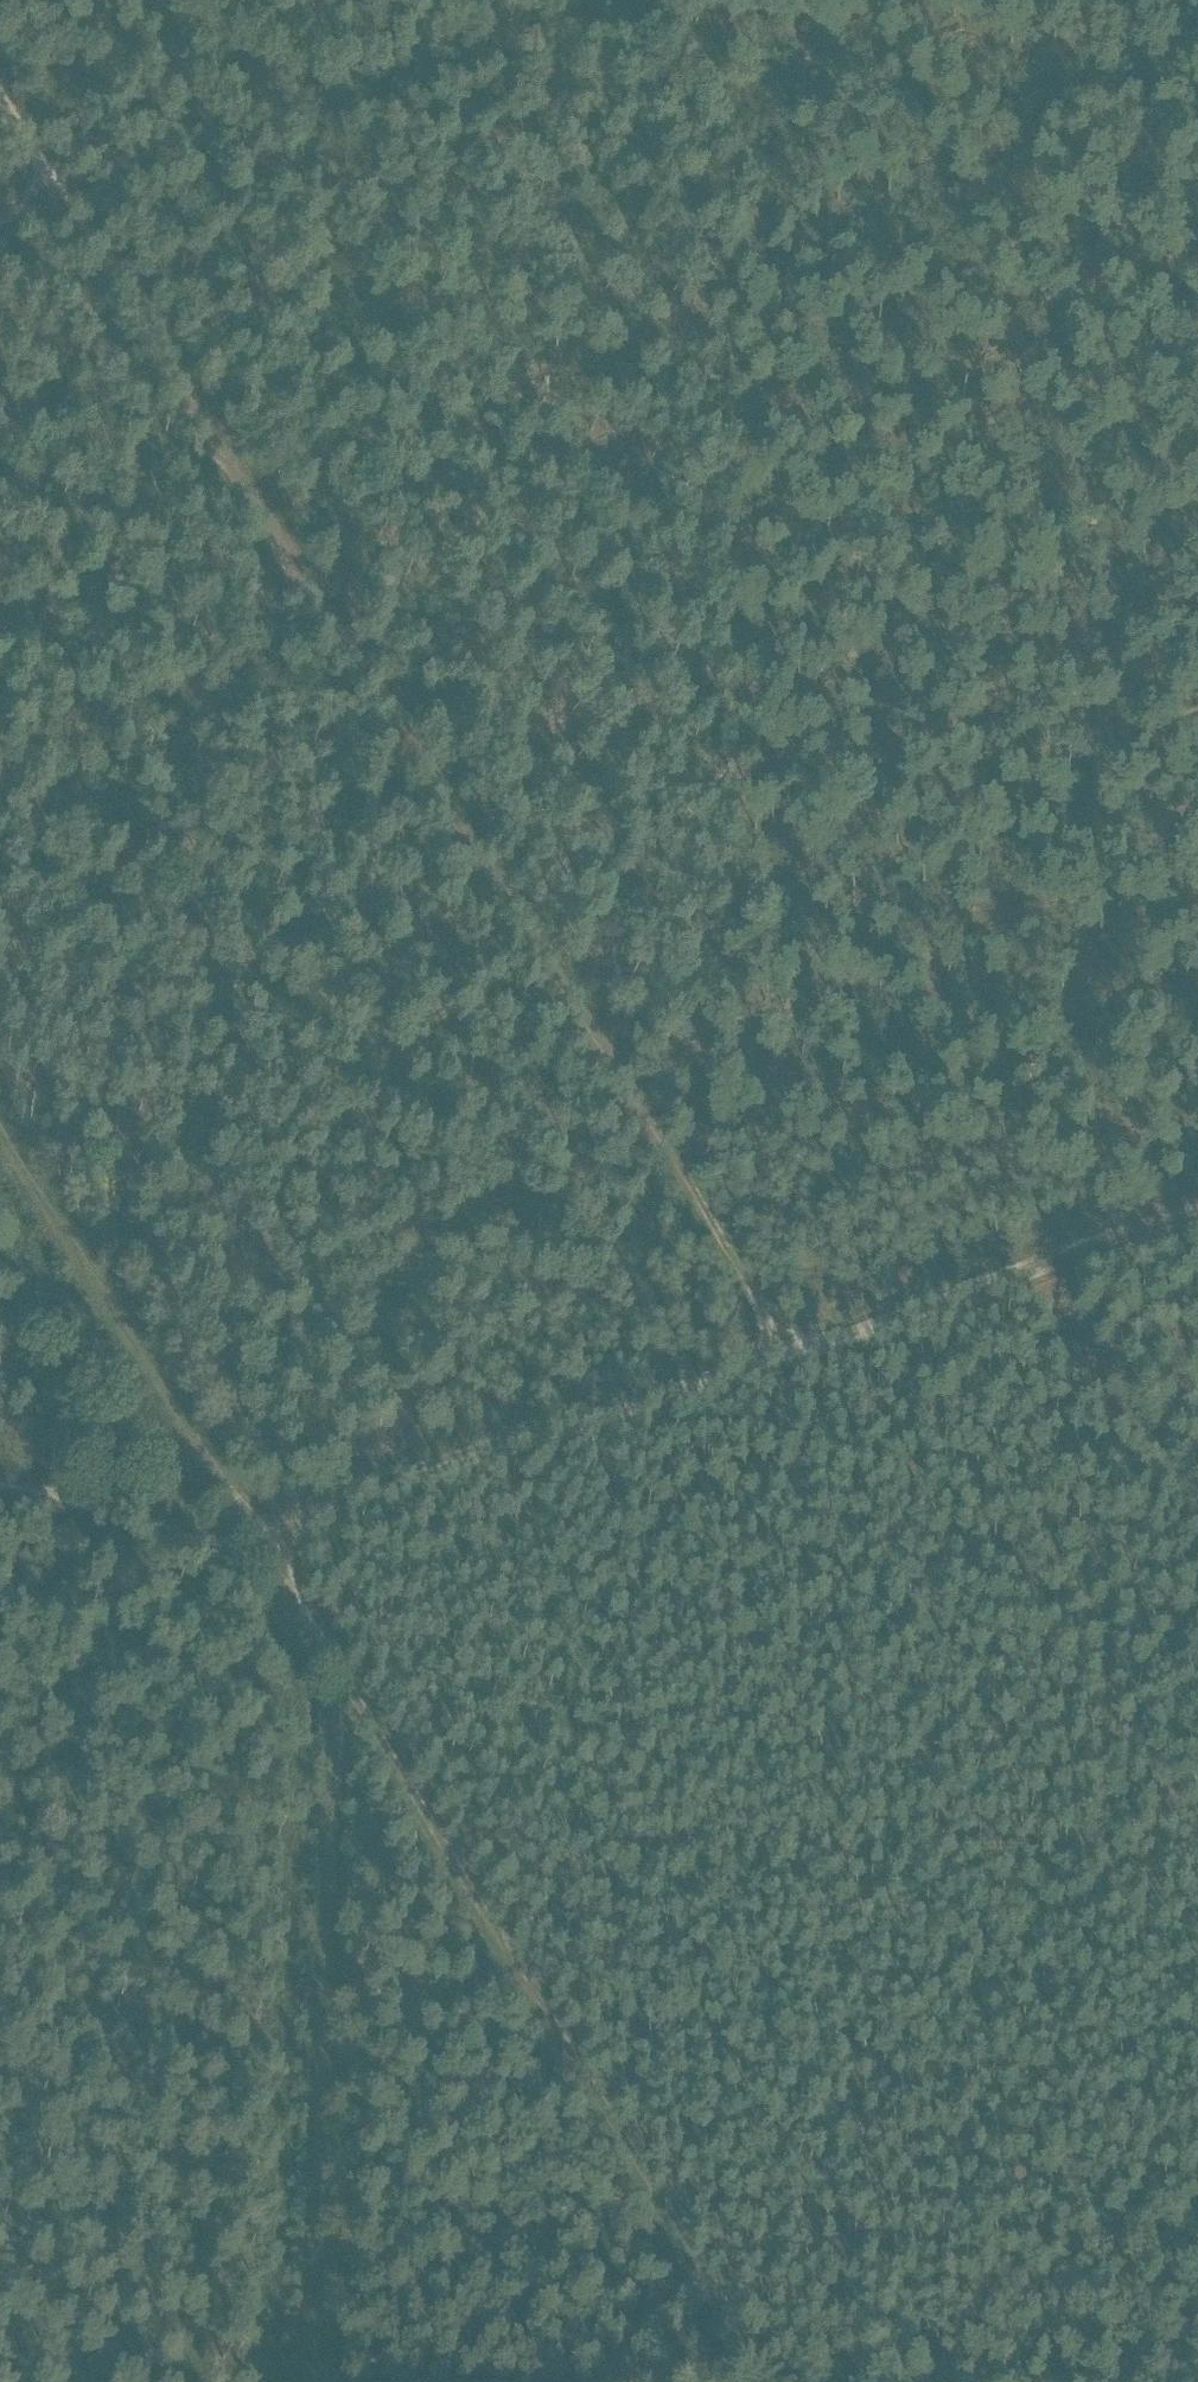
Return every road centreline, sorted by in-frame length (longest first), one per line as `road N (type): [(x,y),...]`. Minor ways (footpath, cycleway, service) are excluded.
road 1 (track): [(293,2381),(320,1671),(238,1533),(782,1360)]
road 2 (track): [(782,1360),(60,206)]
road 3 (track): [(759,2381),(320,1671)]
road 4 (track): [(0,1152),(238,1533),(0,1488)]
road 5 (track): [(1197,1217),(782,1360)]
road 6 (track): [(1016,1278),(1197,1555)]

